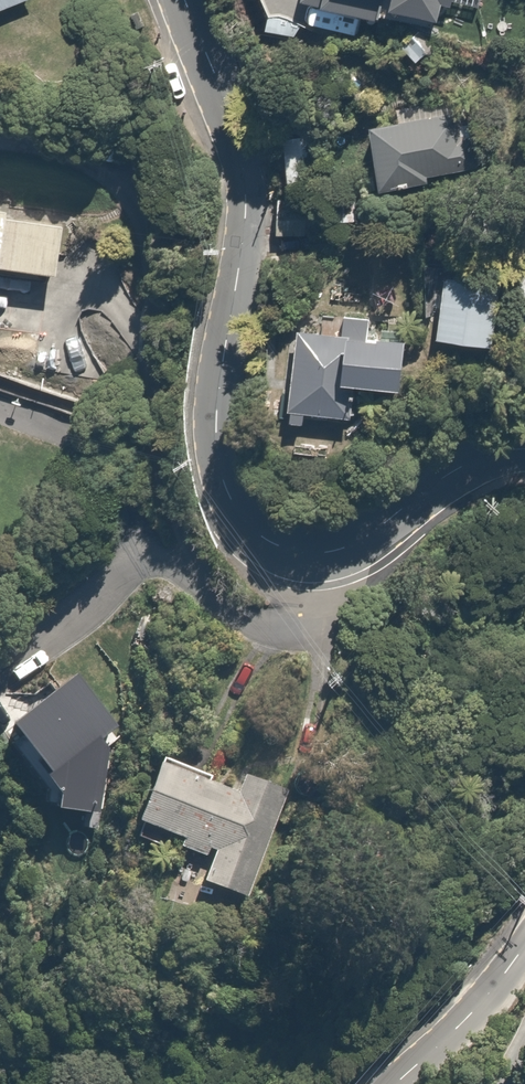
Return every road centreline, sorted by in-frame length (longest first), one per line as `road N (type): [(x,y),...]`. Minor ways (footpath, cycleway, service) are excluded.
road 1 (residential): [(310,560),(280,553),(230,506),(219,391),(240,244),(239,157),(183,0)]
road 2 (residential): [(310,560),(303,617),(281,631),(251,631),(172,541),(0,663)]
road 3 (residential): [(524,464),(497,467),(441,491),(353,551),(310,560)]
road 4 (residential): [(396,1083),(524,950)]

